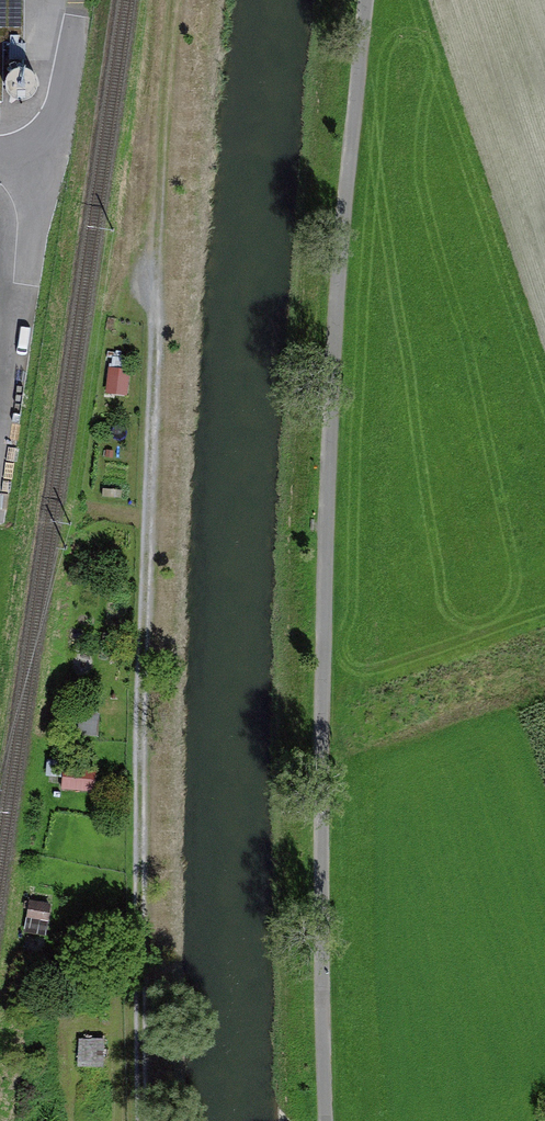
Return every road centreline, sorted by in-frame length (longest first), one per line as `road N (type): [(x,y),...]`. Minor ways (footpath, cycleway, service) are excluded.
road 1 (track): [(327,1120),(322,833),(331,428),(368,0)]
road 2 (track): [(151,1120),(148,806),(160,274),(175,0)]

